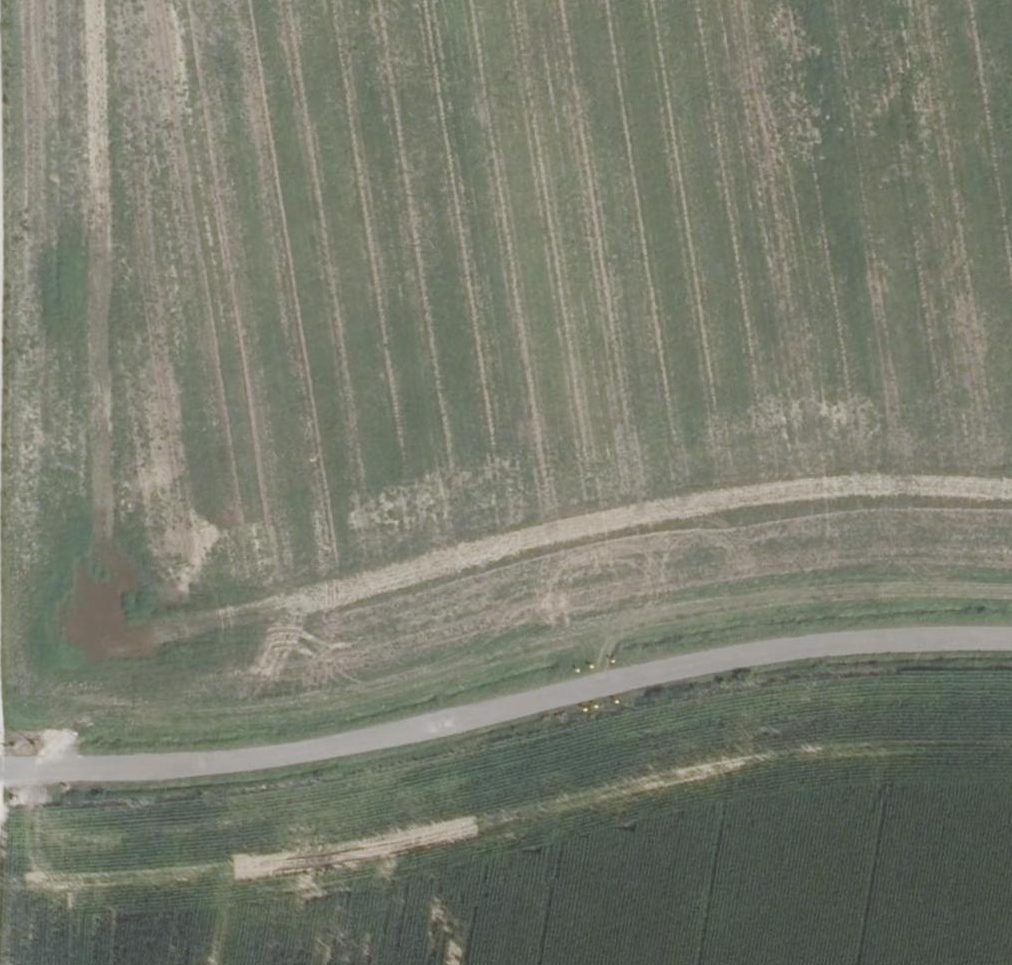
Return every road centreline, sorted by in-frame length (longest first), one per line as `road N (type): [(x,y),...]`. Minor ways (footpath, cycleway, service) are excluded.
road 1 (track): [(1011,642),(818,648),(701,662),(294,760),(183,773),(0,768)]

